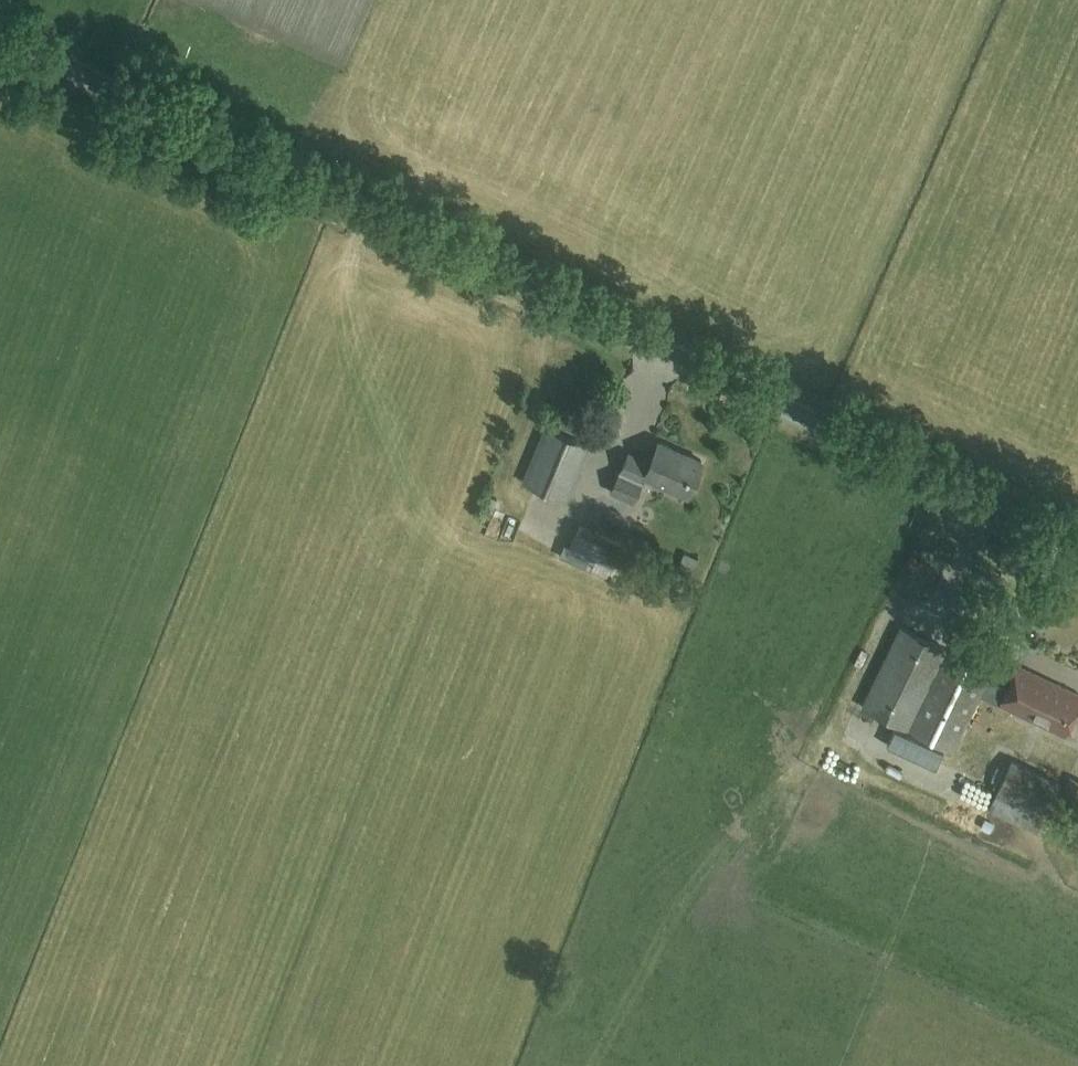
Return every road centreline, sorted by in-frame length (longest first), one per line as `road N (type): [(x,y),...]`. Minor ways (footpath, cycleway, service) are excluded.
road 1 (unclassified): [(1077,547),(0,36)]

